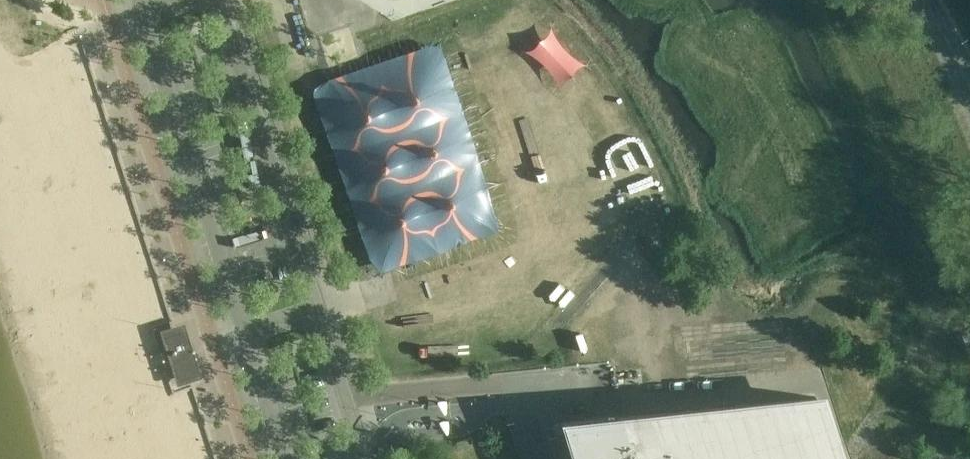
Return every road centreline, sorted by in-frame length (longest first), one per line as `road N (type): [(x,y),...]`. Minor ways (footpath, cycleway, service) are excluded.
road 1 (residential): [(316,316),(217,1)]
road 2 (residential): [(145,22),(246,336)]
road 3 (residential): [(361,458),(316,316)]
road 4 (residential): [(246,336),(284,458)]

